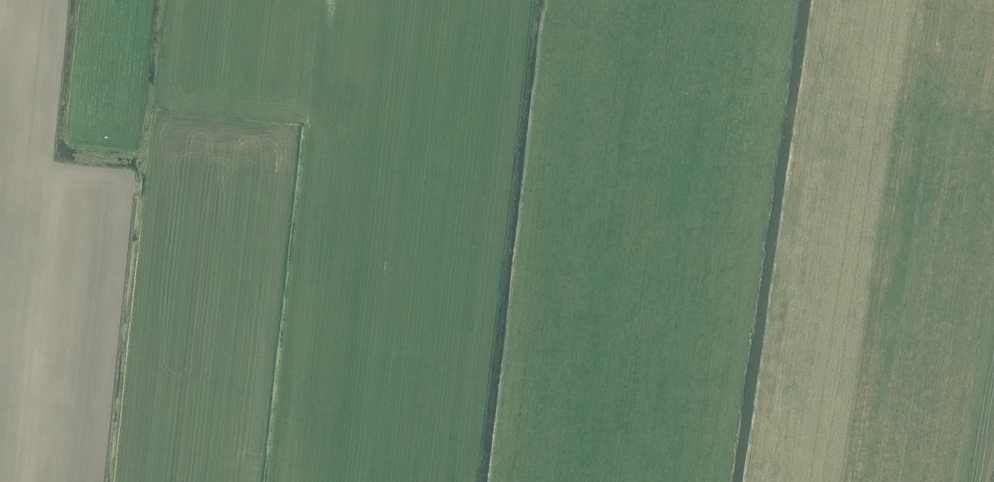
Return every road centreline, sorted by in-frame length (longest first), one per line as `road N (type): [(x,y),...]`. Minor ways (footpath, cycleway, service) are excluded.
road 1 (track): [(779,0),(710,481)]
road 2 (track): [(565,0),(539,233)]

